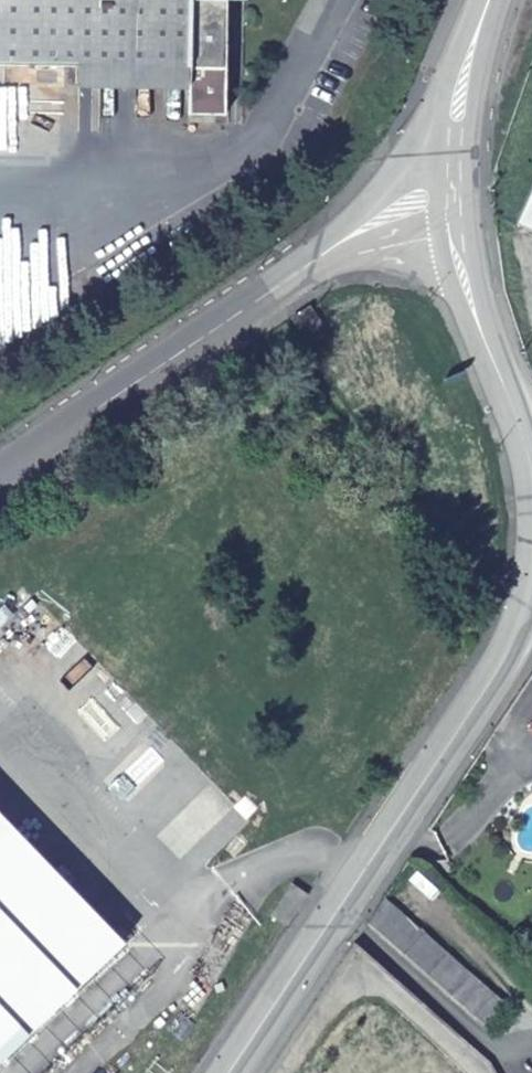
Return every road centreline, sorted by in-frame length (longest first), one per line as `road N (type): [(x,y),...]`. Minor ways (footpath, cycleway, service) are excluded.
road 1 (tertiary): [(531,611),(226,1072)]
road 2 (residential): [(440,186),(312,263),(0,484)]
road 3 (tertiary): [(440,186),(531,470)]
road 4 (tertiary): [(493,0),(440,186)]

